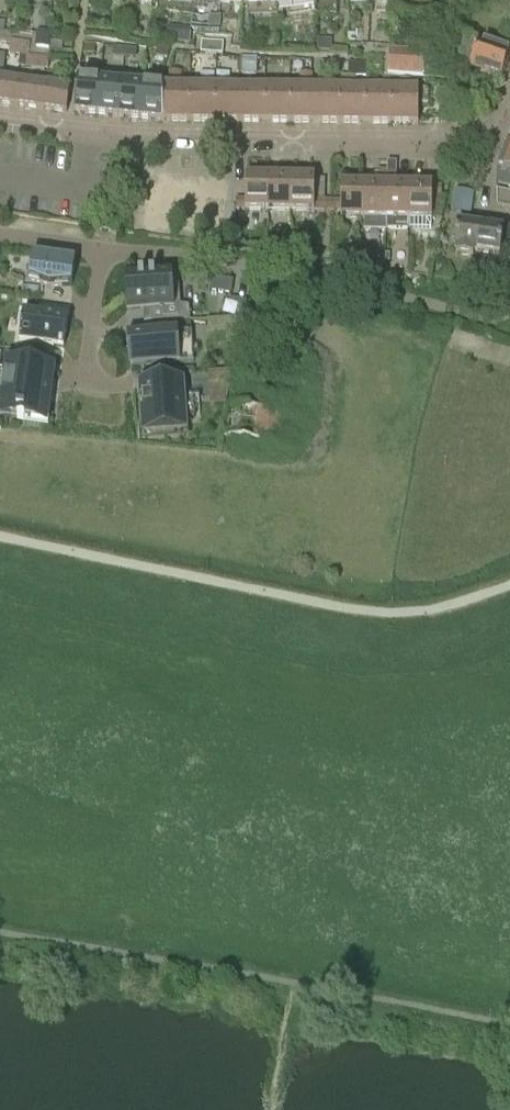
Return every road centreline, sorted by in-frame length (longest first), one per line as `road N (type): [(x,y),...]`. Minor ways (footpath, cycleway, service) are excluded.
road 1 (residential): [(481,133),(414,143),(145,140),(0,121)]
road 2 (residential): [(86,386),(103,251)]

